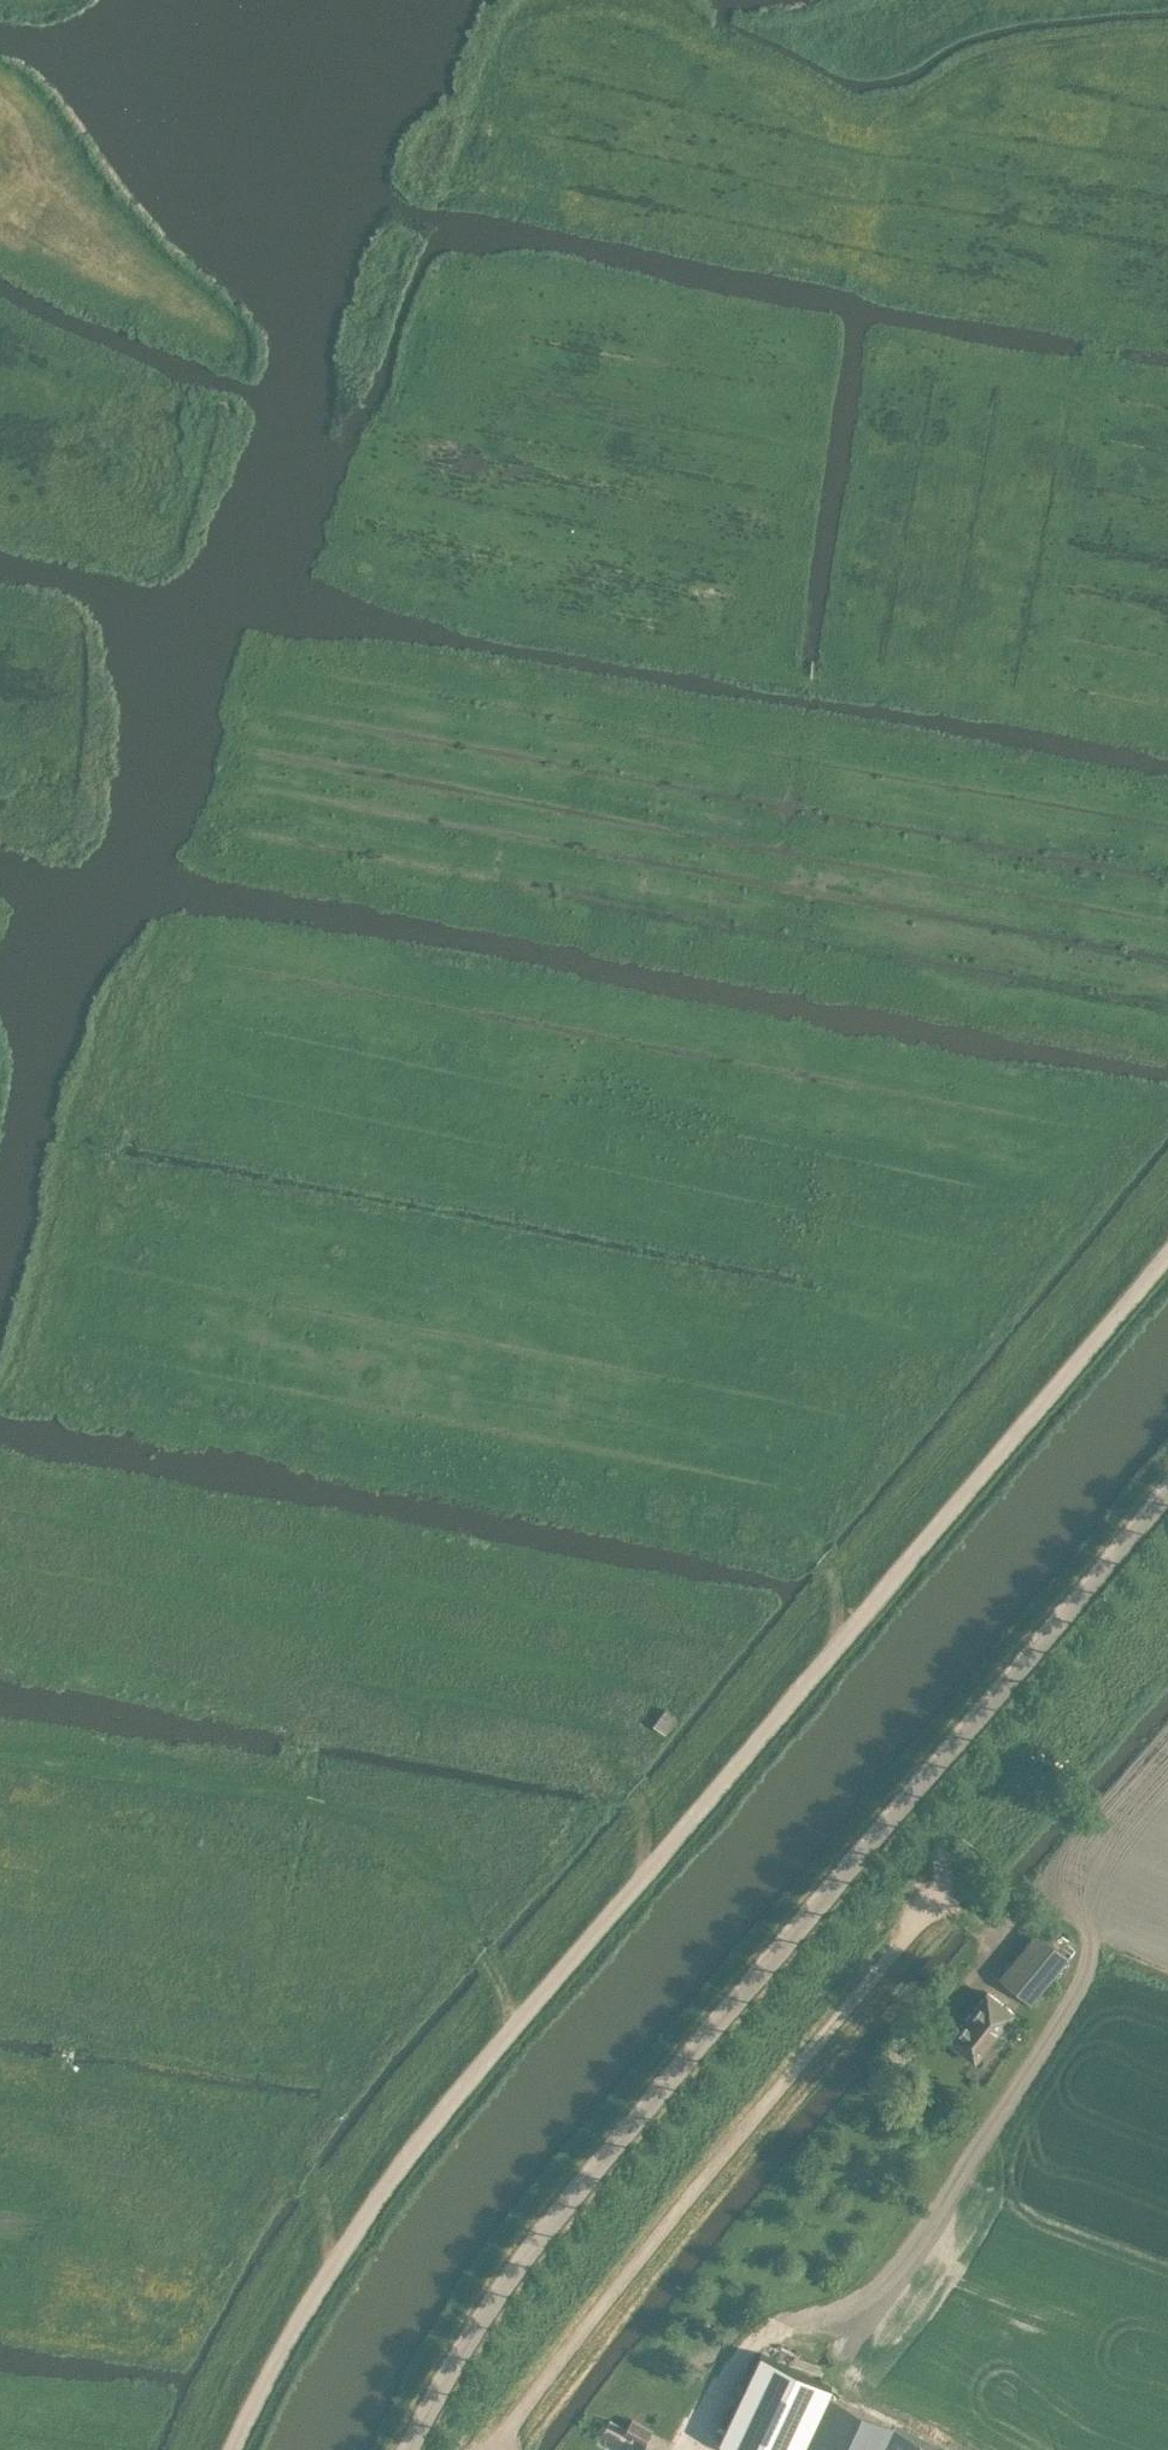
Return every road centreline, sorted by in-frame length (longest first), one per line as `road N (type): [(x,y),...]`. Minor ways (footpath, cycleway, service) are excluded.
road 1 (track): [(229,2449),(335,2256),(421,2134),(1167,1244)]
road 2 (unclassified): [(407,2449),(491,2299),(689,2041),(1167,1480)]
road 3 (track): [(0,1747),(313,1798),(481,1920),(482,1947),(506,1991),(513,2026)]
road 4 (track): [(342,2074),(302,2140),(335,2256)]

